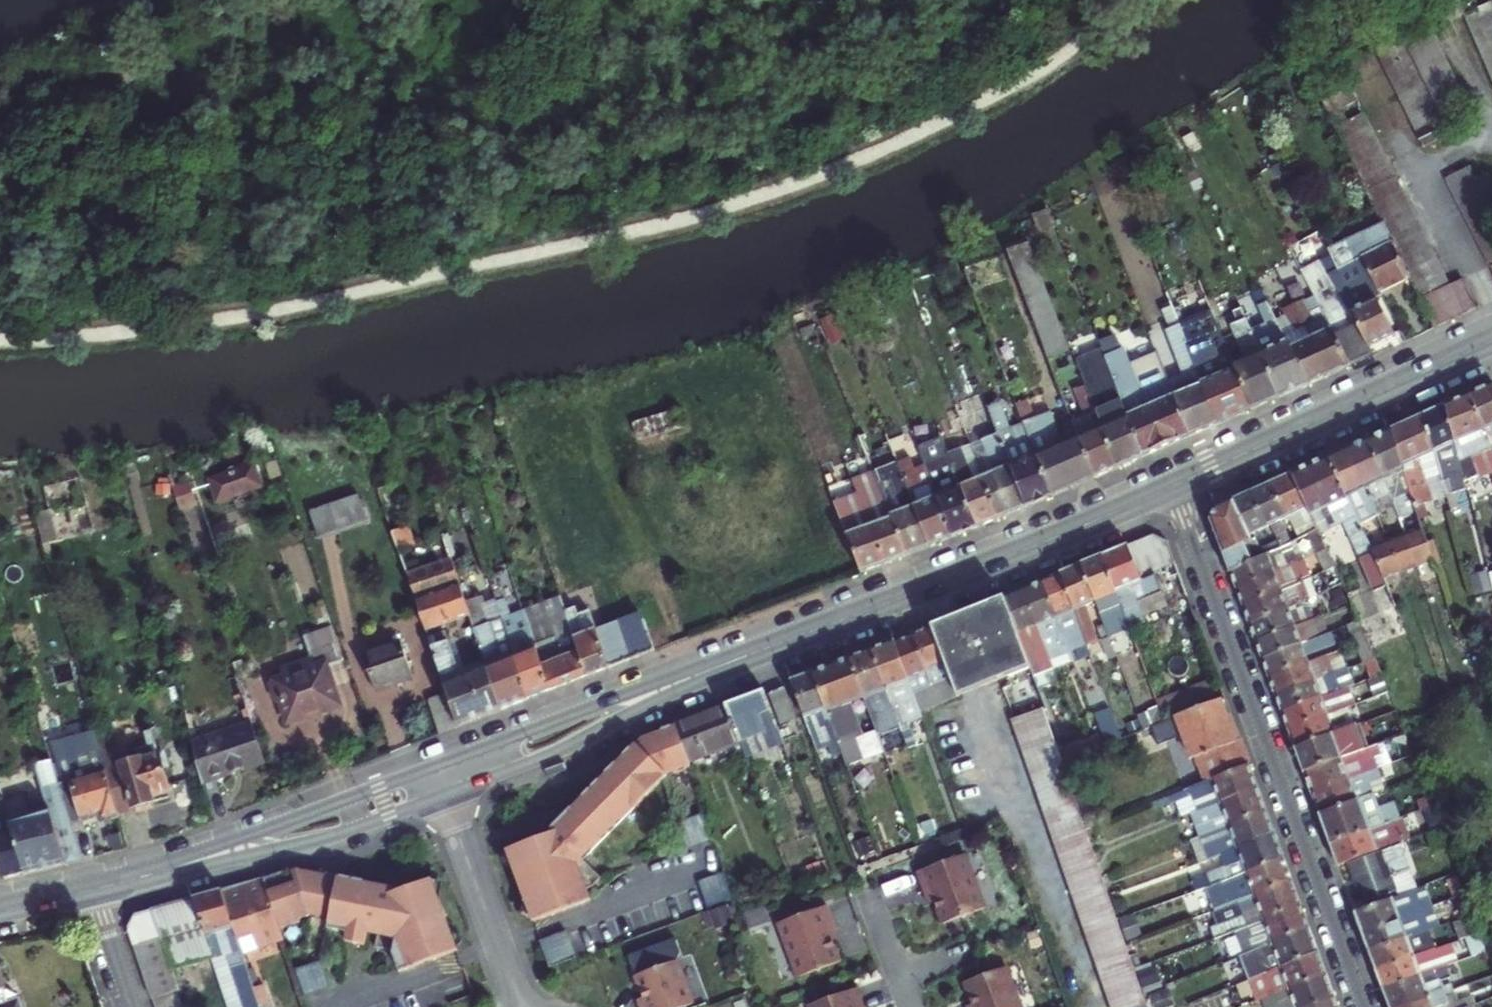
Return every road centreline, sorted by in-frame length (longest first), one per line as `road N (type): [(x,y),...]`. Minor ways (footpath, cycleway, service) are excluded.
road 1 (residential): [(1364,1006),(1170,487)]
road 2 (primary): [(1170,487),(775,645)]
road 3 (primary): [(443,798),(570,747),(775,645)]
road 4 (primary): [(775,645),(432,767)]
road 5 (primary): [(93,890),(325,839),(443,798)]
road 6 (primary): [(432,767),(93,890)]
road 7 (primary): [(1491,342),(1170,487)]
road 8 (residential): [(519,1003),(443,798)]
road 9 (residential): [(133,1006),(93,890)]

